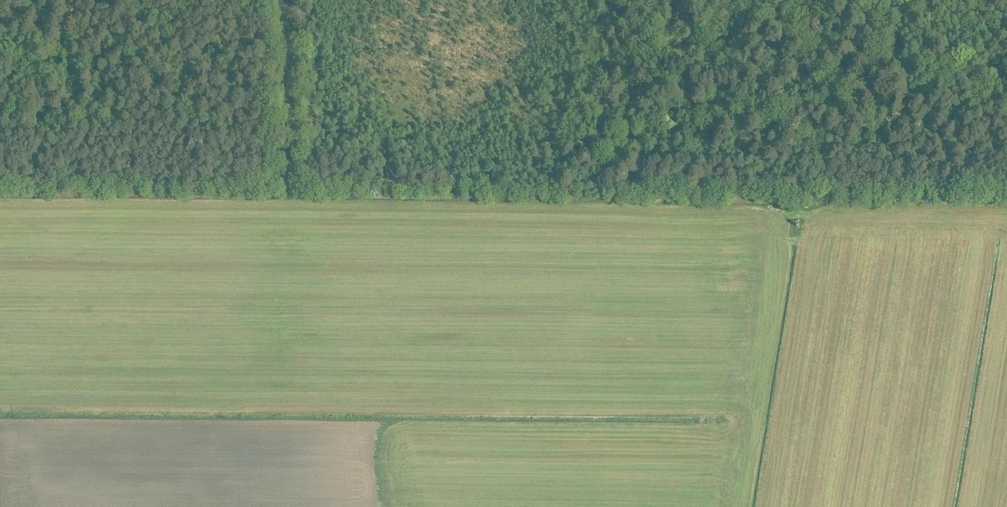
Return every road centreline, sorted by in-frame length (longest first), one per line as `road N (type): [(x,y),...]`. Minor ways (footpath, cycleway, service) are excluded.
road 1 (track): [(285,0),(291,201)]

